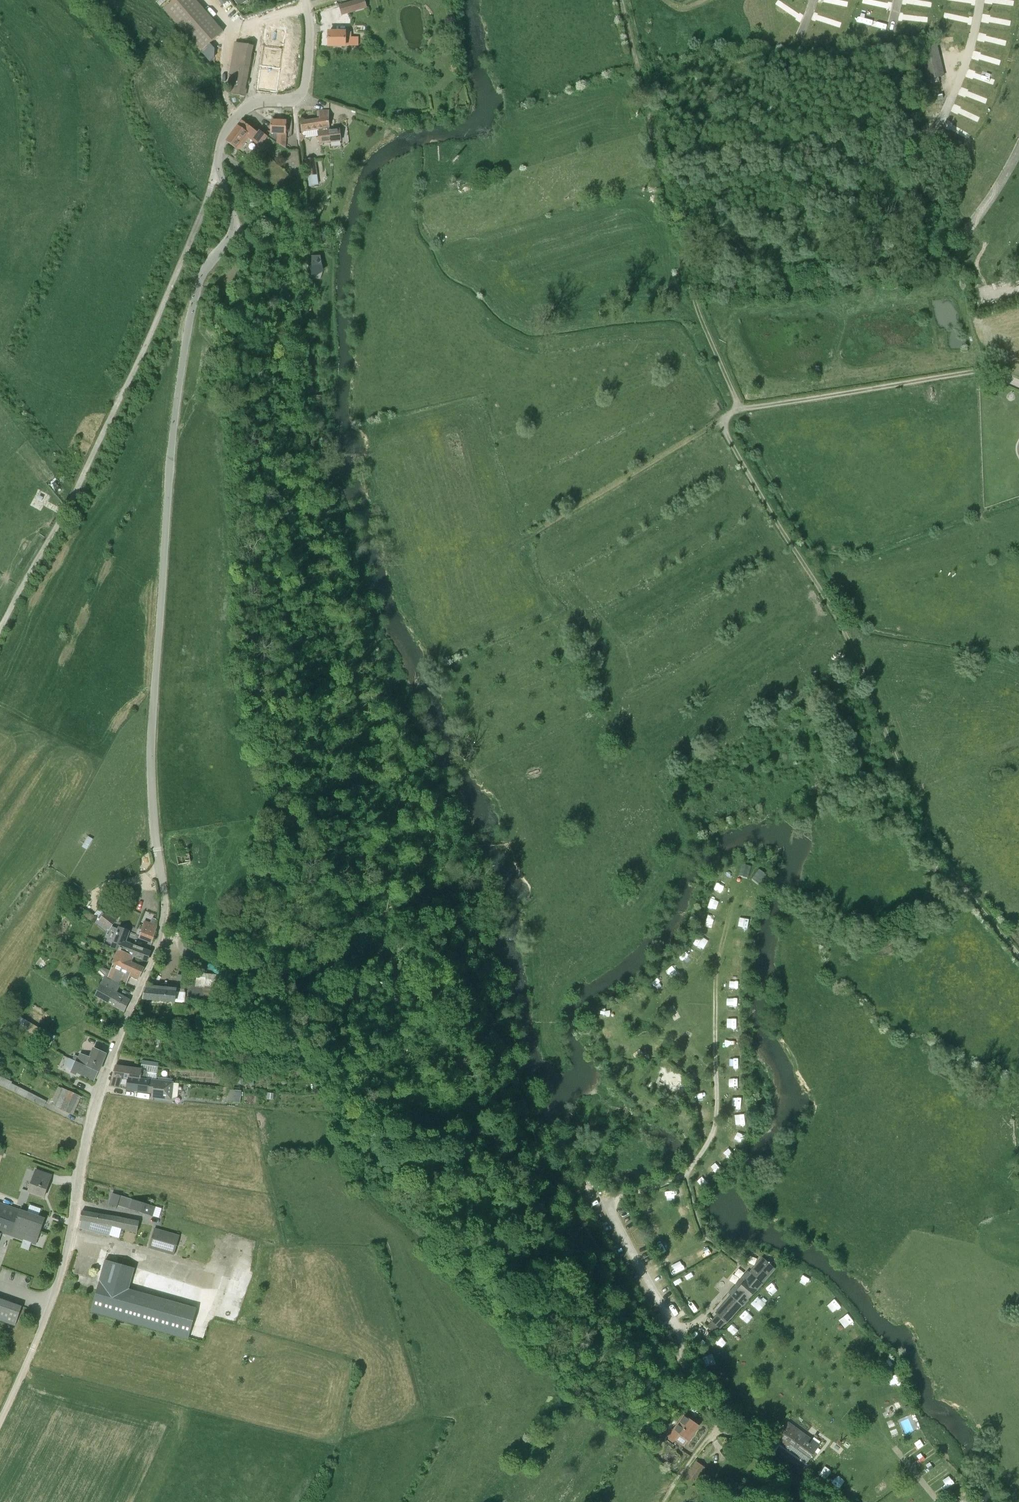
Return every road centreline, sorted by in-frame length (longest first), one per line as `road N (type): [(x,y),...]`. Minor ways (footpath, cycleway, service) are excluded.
road 1 (residential): [(190,319),(172,447),(152,727),(163,921),(97,1098),(61,1273)]
road 2 (track): [(723,419),(856,656),(932,841),(1018,954)]
road 3 (track): [(205,203),(137,365),(0,628)]
road 4 (track): [(979,371),(740,409)]
road 5 (track): [(723,419),(535,534)]
road 6 (unclassified): [(822,1501),(733,1436),(671,1351)]
road 7 (unclassified): [(217,165),(235,221),(205,272),(190,319)]
road 8 (unclassified): [(61,1273),(0,1421)]
road 9 (unclassified): [(307,70),(295,99),(252,105),(236,116),(217,165)]

